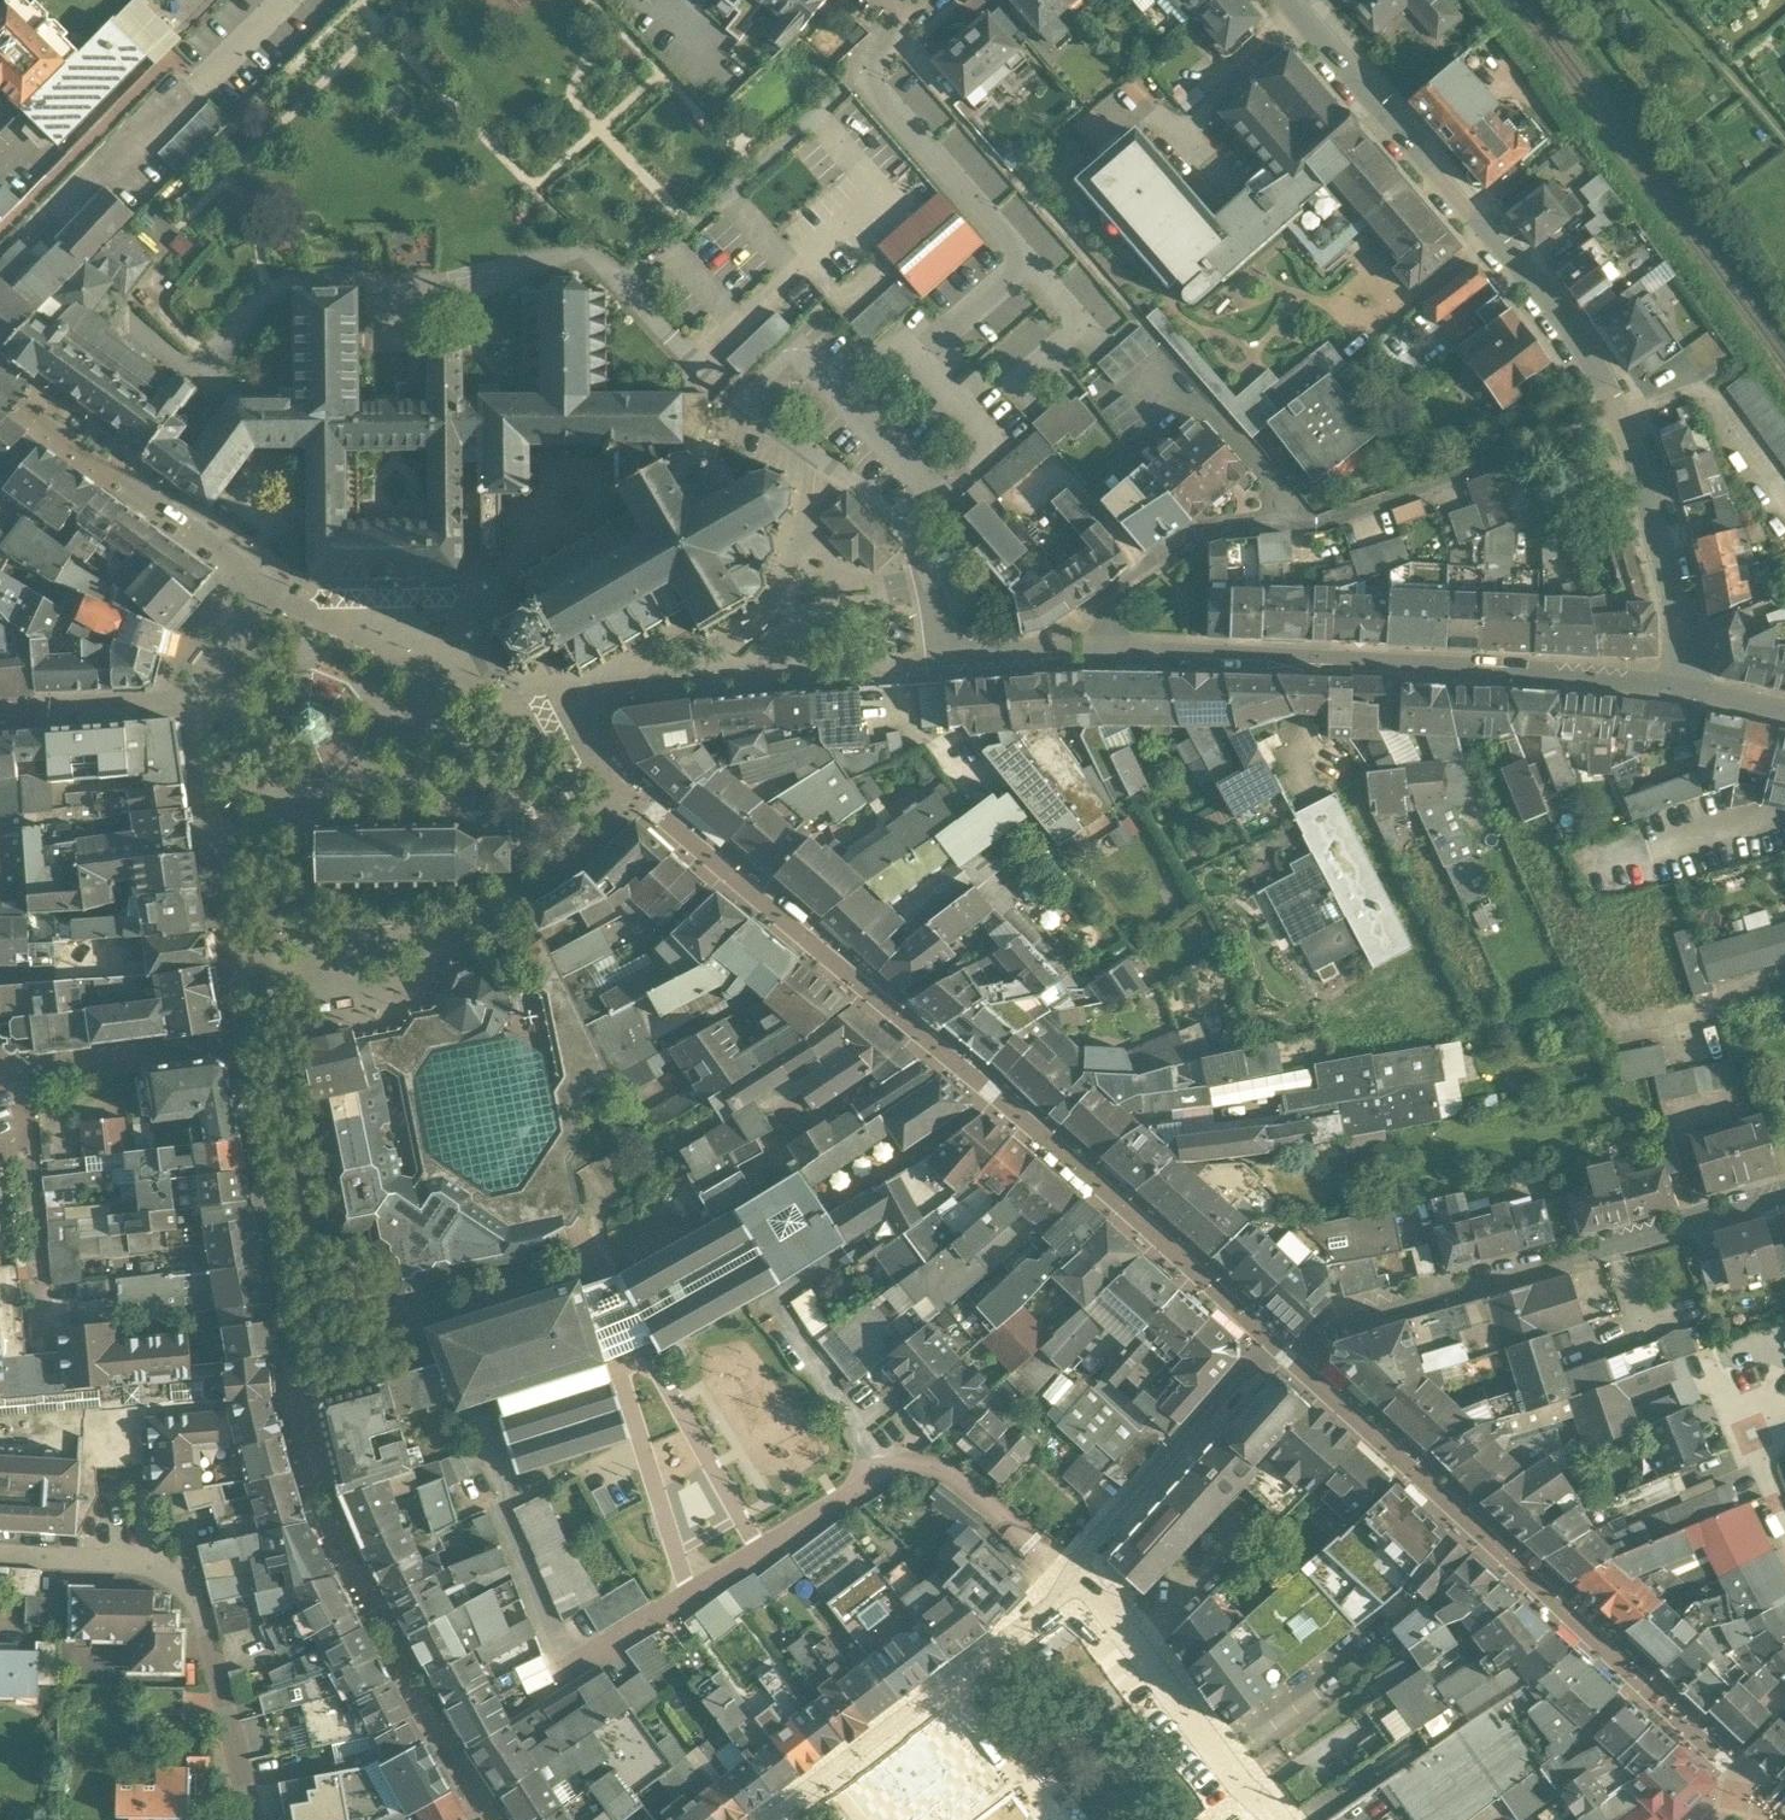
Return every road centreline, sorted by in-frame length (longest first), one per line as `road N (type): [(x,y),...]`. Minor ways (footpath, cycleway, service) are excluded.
road 1 (residential): [(240,1045),(295,1394),(325,1530),(493,1819)]
road 2 (residential): [(896,1470),(573,1669),(463,1411)]
road 3 (residential): [(1587,1254),(1280,1347),(1254,1362),(1074,1581)]
road 4 (residential): [(1623,416),(1324,523),(1199,535),(1125,586),(1108,617),(1107,654)]
road 5 (residential): [(1705,688),(1107,654)]
road 6 (residential): [(1623,416),(1446,181),(1287,0)]
road 7 (residential): [(0,383),(271,586),(185,699)]
road 8 (residential): [(252,1819),(203,1621),(174,1576),(120,1560),(0,1554)]
road 9 (residential): [(1074,1581),(957,1681),(771,1819)]
road 10 (residential): [(185,699),(240,1045)]
road 11 (residential): [(1260,1800),(1074,1581)]
road 12 (residential): [(1705,688),(1623,416)]
road 13 (residential): [(240,1045),(0,1077)]
road 14 (residential): [(896,1470),(919,1463),(967,1477),(1074,1581)]
road 15 (residential): [(1784,1195),(1587,1254)]
road 16 (residential): [(185,699),(0,715)]
road 17 (residential): [(1107,654),(948,667)]

